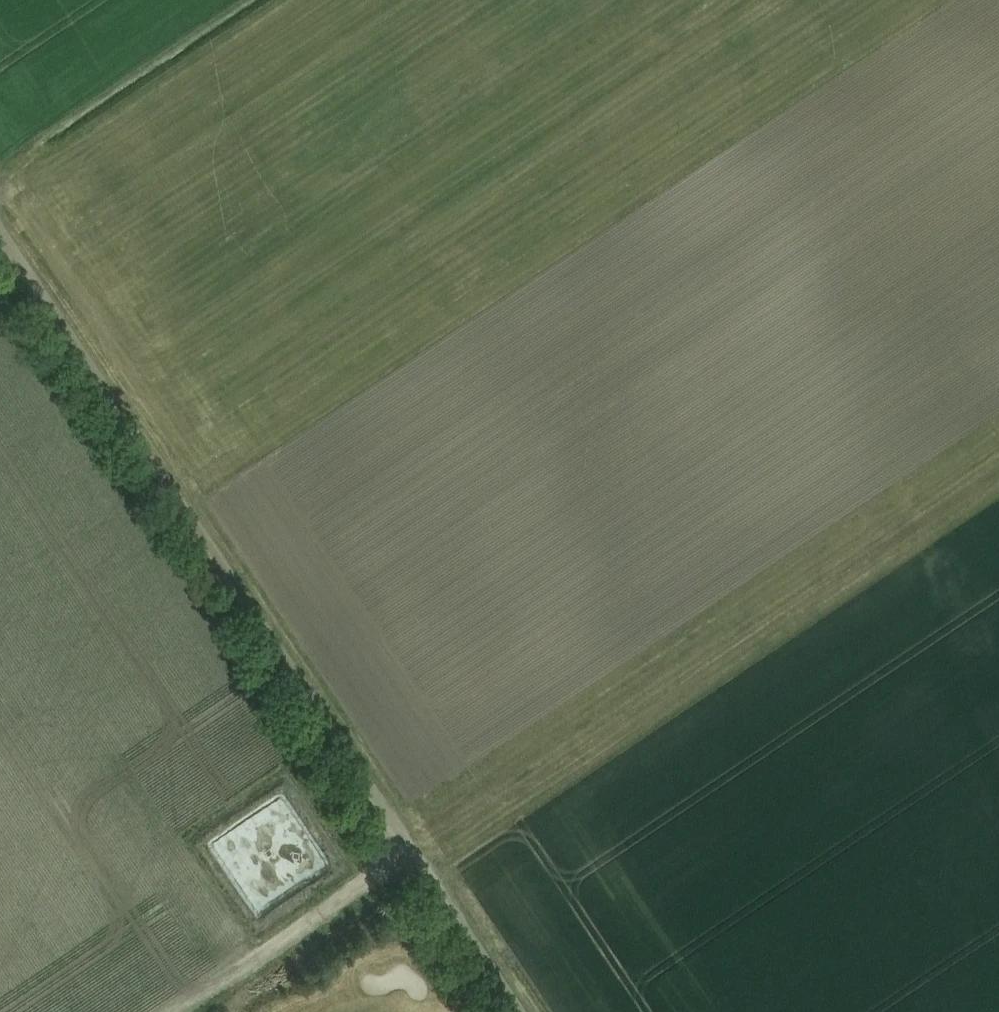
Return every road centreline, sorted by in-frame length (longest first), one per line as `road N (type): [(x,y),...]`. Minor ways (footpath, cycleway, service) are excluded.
road 1 (unclassified): [(520,1011),(0,232)]

